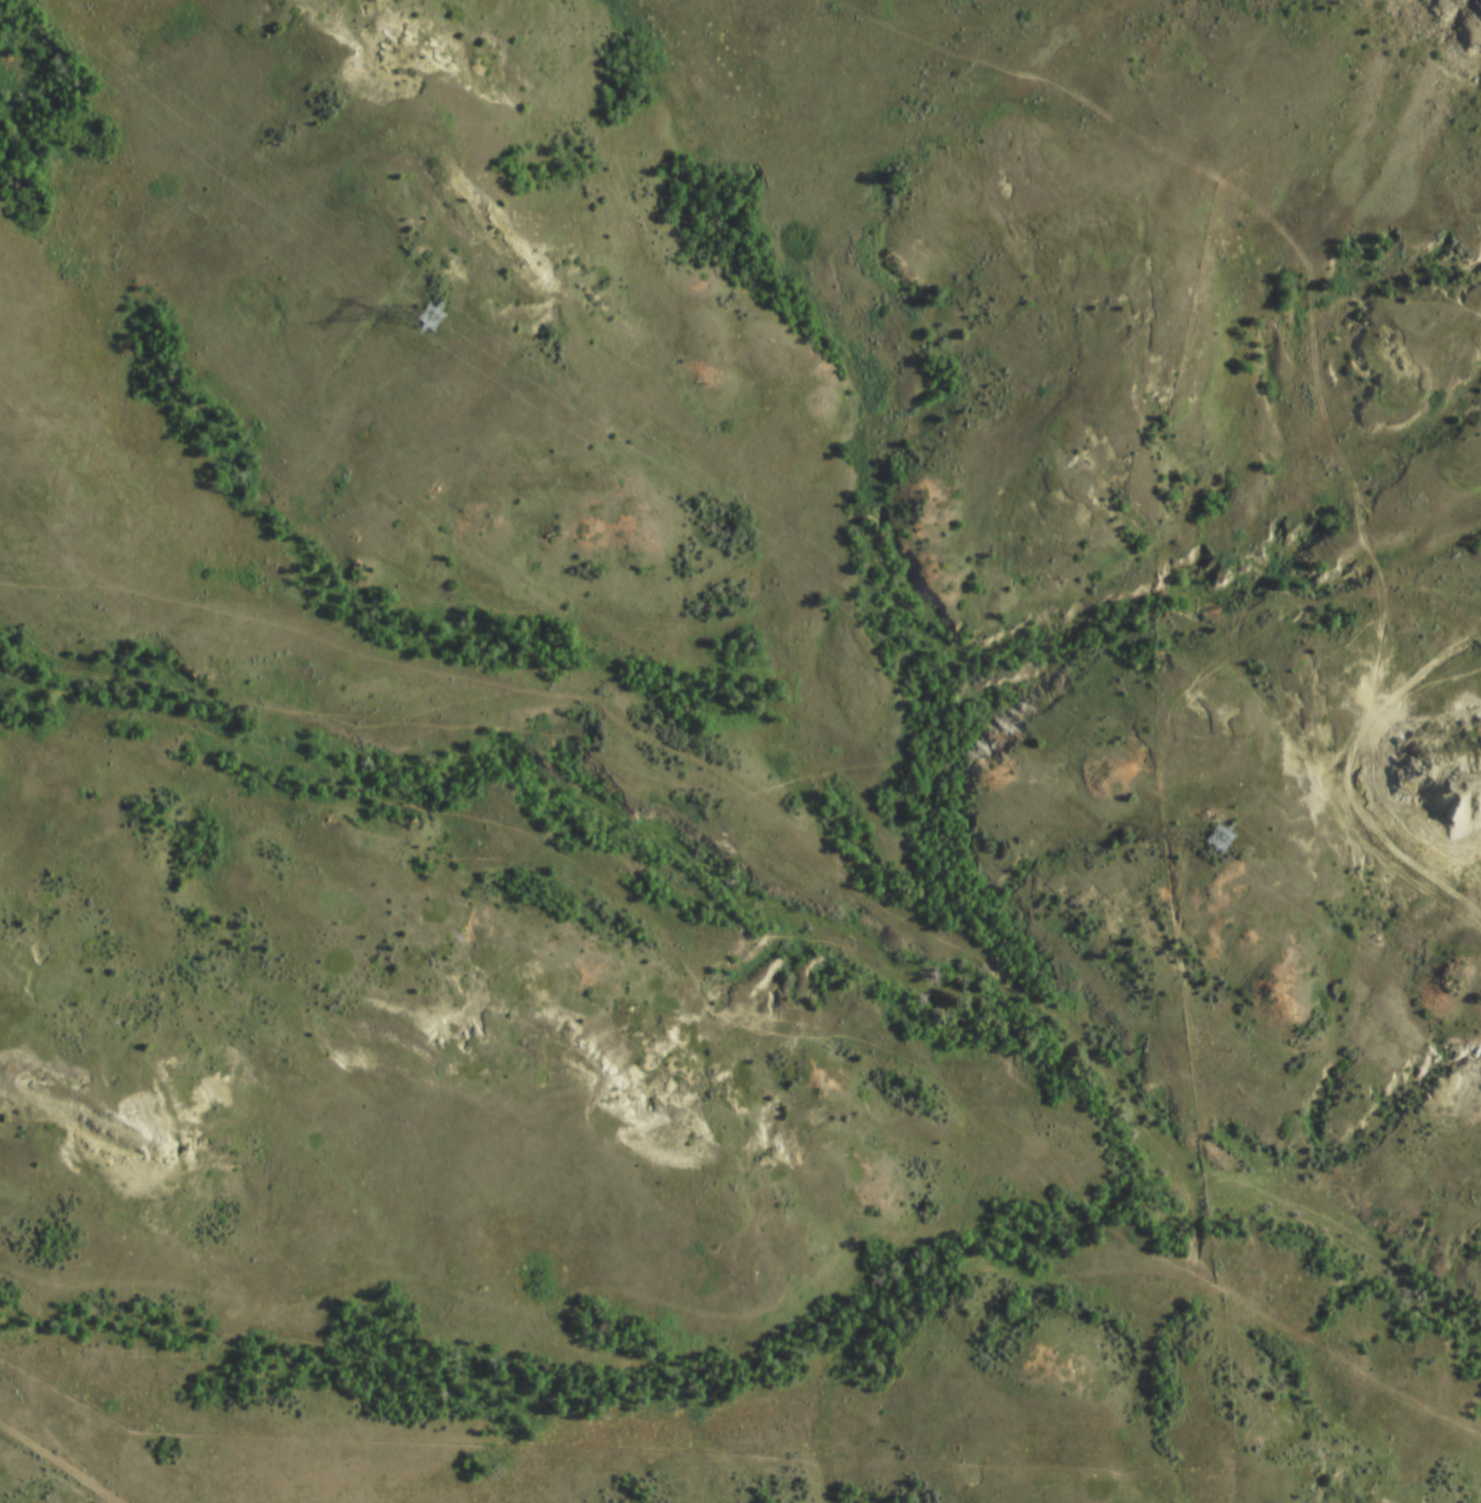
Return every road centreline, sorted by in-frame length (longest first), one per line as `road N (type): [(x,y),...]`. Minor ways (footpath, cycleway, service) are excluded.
road 1 (track): [(0,1424),(122,1502)]

